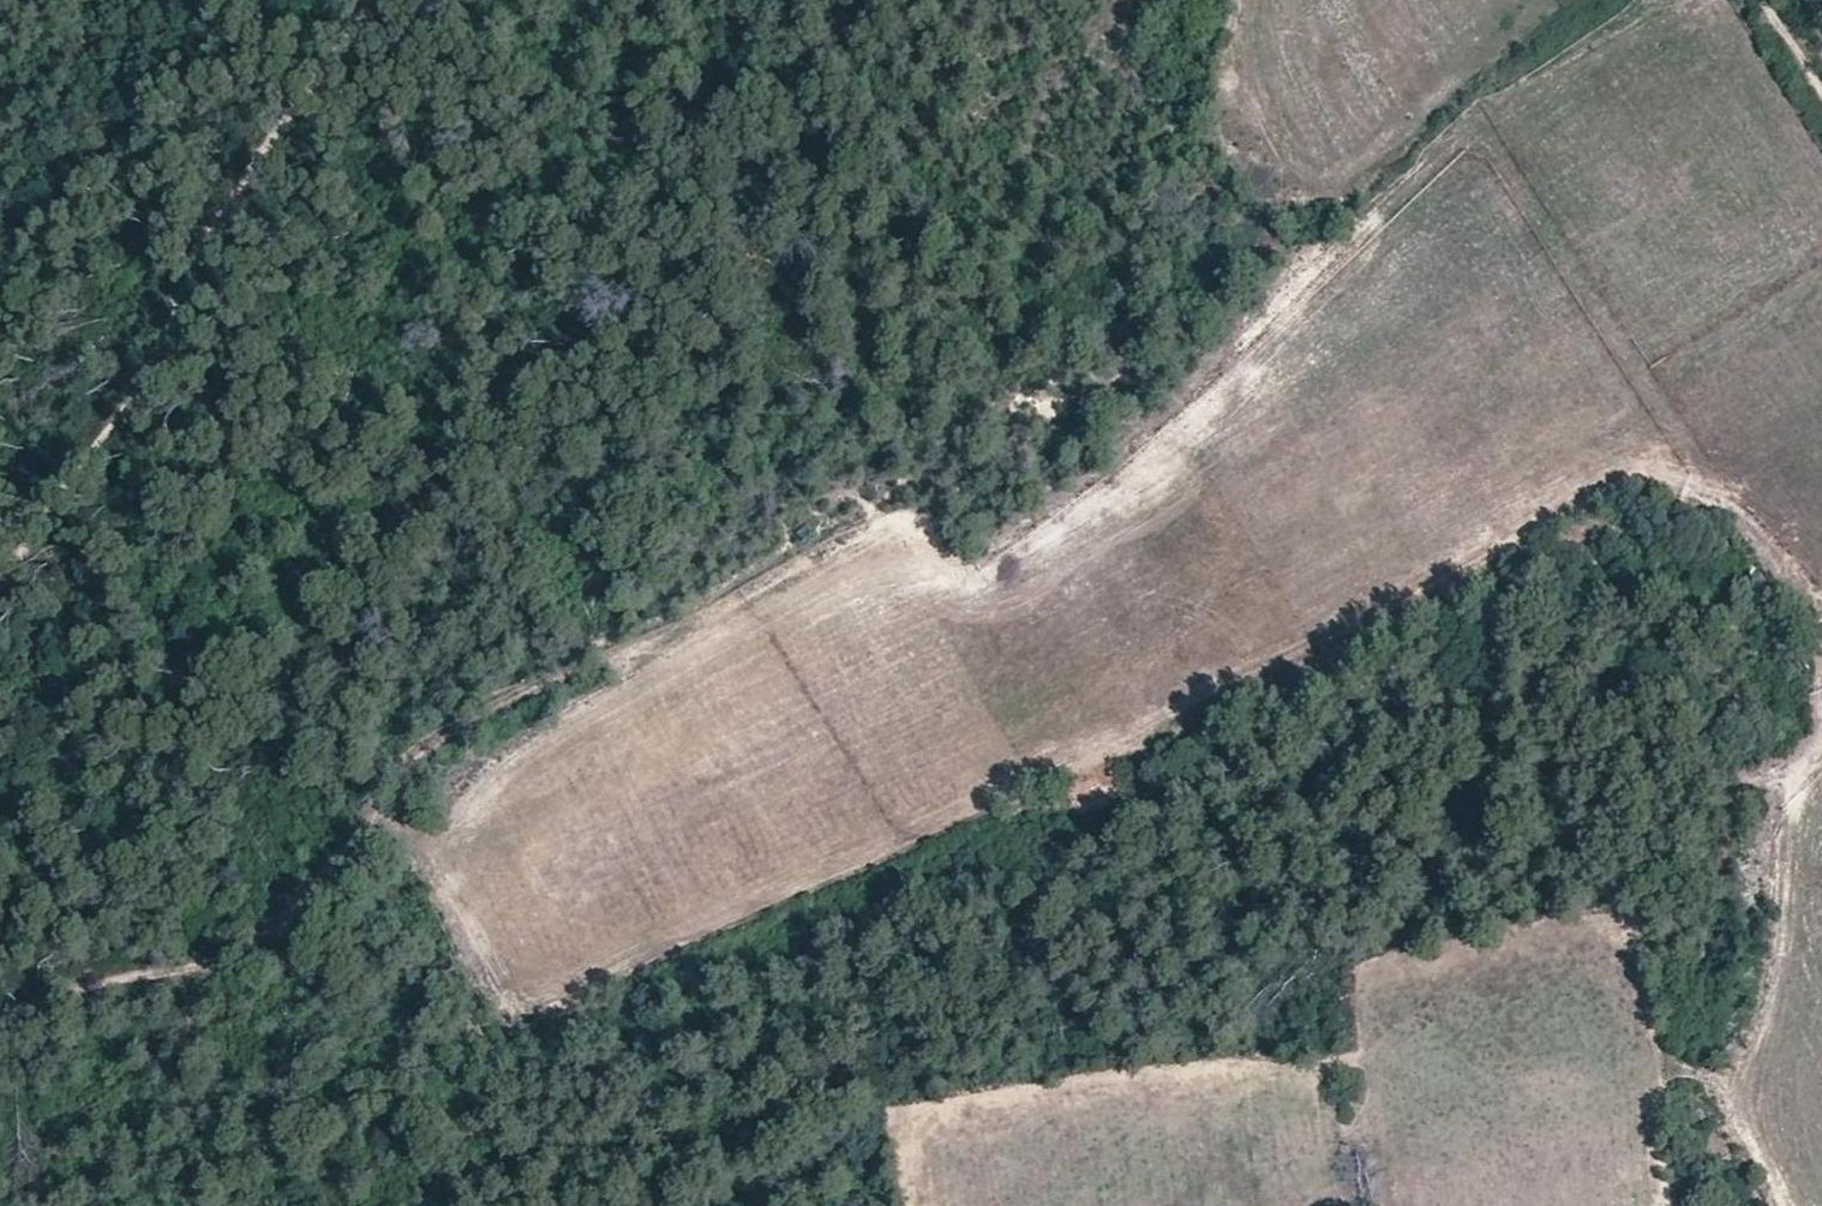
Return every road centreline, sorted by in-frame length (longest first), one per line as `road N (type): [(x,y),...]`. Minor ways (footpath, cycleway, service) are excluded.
road 1 (track): [(0,1016),(244,954),(294,922),(409,769),(439,747),(809,567)]

